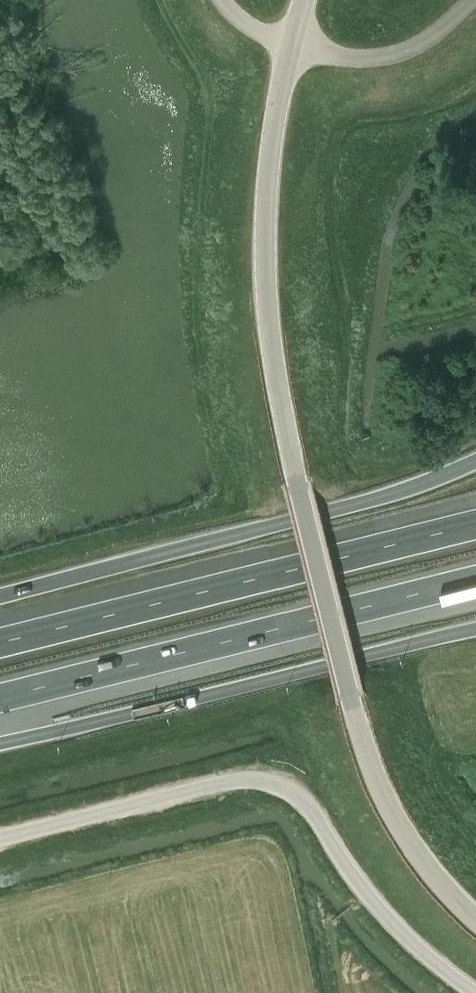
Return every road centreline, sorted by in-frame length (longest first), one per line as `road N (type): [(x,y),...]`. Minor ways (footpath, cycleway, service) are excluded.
road 1 (unclassified): [(475,919),(416,855),(379,785),(276,378),(264,236),(287,41),(302,0)]
road 2 (unclassified): [(0,839),(242,779),(277,777),(323,806),(408,927),(475,982)]
road 3 (motorway): [(475,466),(345,511),(0,598)]
road 4 (motorway): [(0,699),(475,580)]
road 5 (motorway): [(475,524),(0,642)]
road 6 (motorway): [(0,738),(475,628)]

